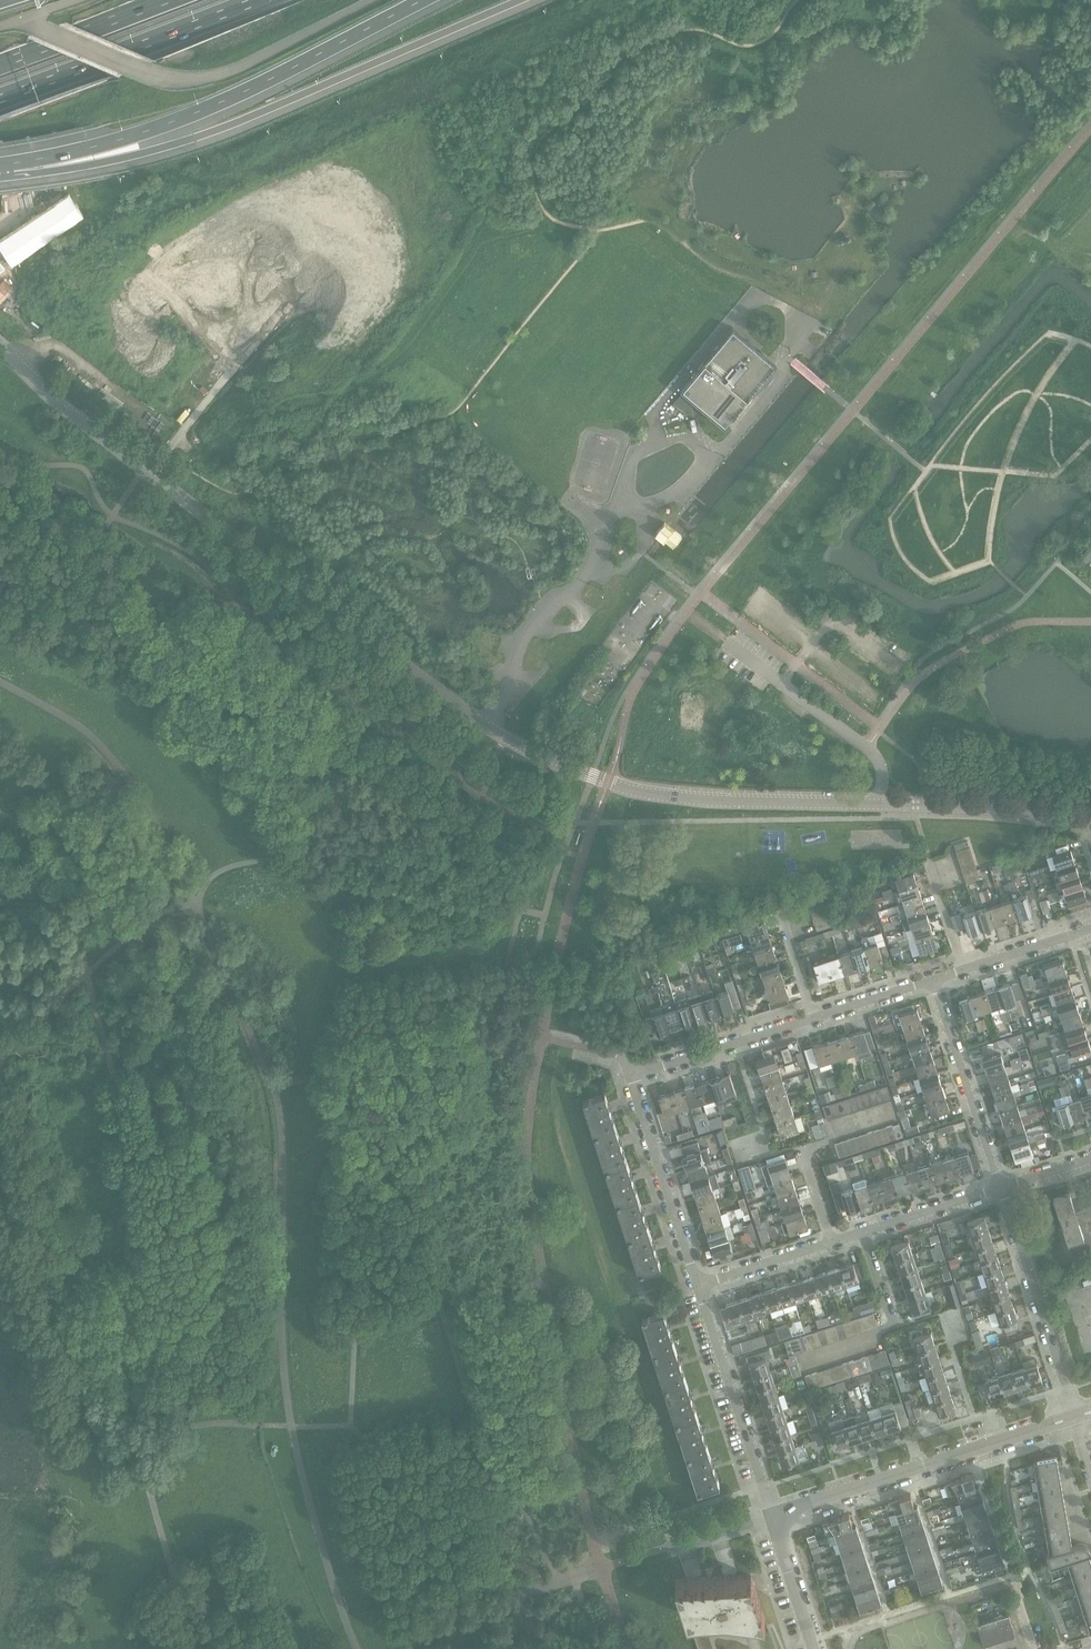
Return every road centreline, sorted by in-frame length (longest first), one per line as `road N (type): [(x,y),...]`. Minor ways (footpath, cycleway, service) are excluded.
road 1 (unclassified): [(1090,821),(1020,809),(675,797),(555,762),(504,736),(293,582),(82,422),(0,344)]
road 2 (motorway): [(11,163),(96,163),(194,138),(523,0)]
road 3 (motorway): [(11,163),(175,121),(426,0)]
road 4 (residential): [(697,1286),(630,1073),(814,1018)]
road 5 (residential): [(772,1516),(1077,1417)]
road 6 (motorway): [(0,106),(266,0)]
road 7 (residential): [(772,1516),(697,1286)]
road 8 (residential): [(1077,1417),(1000,1189)]
road 9 (residential): [(934,981),(1000,1189)]
road 10 (motorway): [(174,0),(0,69)]
road 11 (residential): [(863,1233),(1000,1189)]
road 12 (residential): [(697,1286),(830,1243)]
road 13 (residential): [(814,1648),(772,1516)]
road 14 (residential): [(962,972),(1090,931)]
road 15 (residential): [(814,1018),(934,981)]

